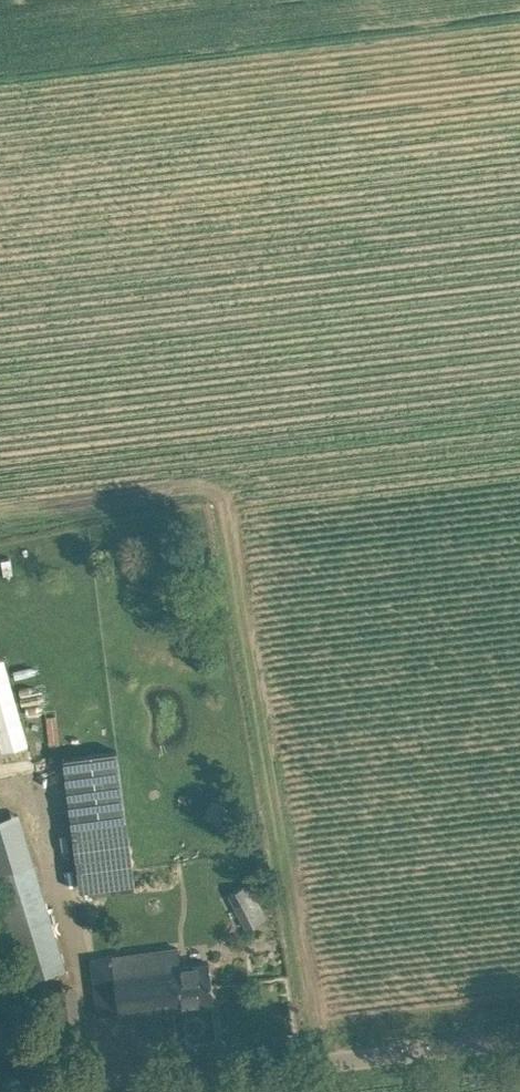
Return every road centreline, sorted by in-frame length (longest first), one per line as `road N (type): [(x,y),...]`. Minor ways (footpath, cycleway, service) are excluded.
road 1 (unclassified): [(519,1041),(102,1091)]

